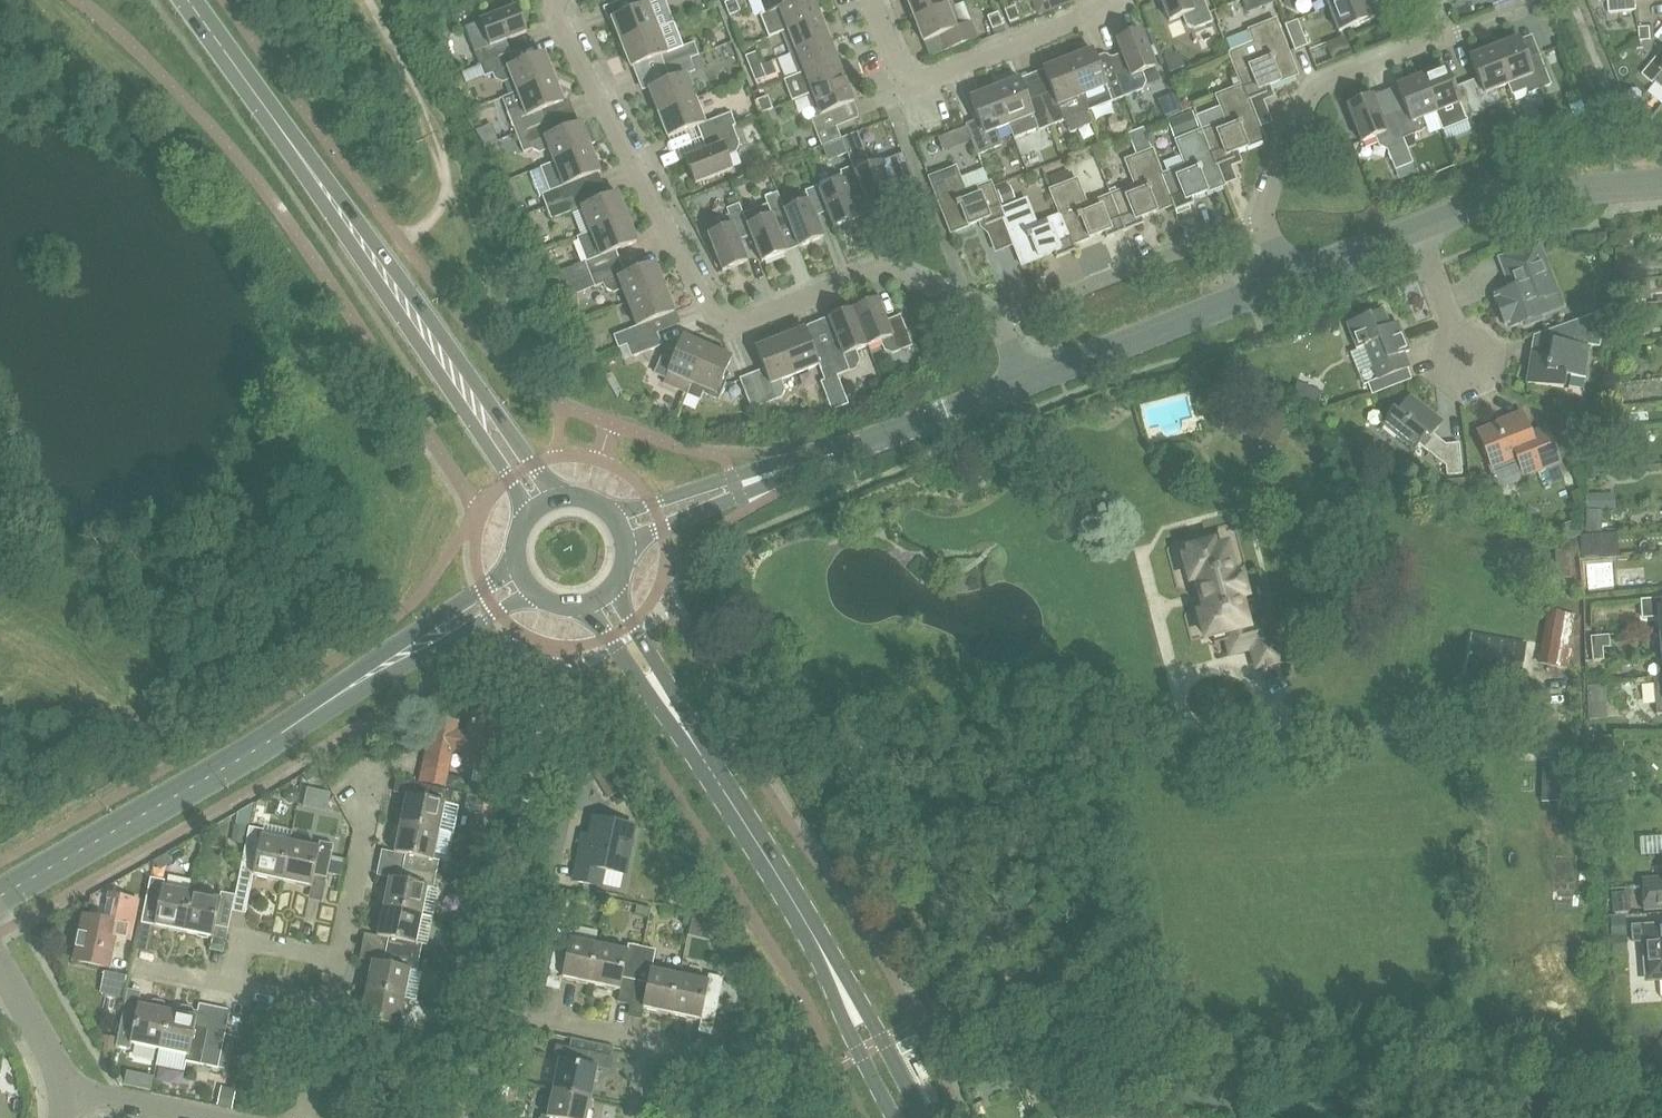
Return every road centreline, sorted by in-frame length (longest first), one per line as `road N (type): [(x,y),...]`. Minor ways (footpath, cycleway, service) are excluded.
road 1 (residential): [(1000,322),(890,270),(741,325),(718,320),(551,0)]
road 2 (secondary): [(539,504),(187,0)]
road 3 (secondary): [(0,896),(250,753),(522,580)]
road 4 (tertiary): [(622,529),(1023,383)]
road 5 (secondary): [(814,935),(601,597)]
road 6 (residential): [(870,0),(899,74),(926,81),(1106,11),(1116,0)]
road 7 (tertiary): [(1023,383),(1292,279)]
road 8 (residential): [(1000,322),(1264,217)]
road 9 (residential): [(1264,217),(1309,103),(1322,88),(1442,41)]
road 10 (tertiary): [(1415,230),(1510,196),(1661,182)]
road 11 (secondary): [(924,1117),(814,935)]
road 12 (secondary): [(814,935),(836,1000),(895,1117)]
road 13 (residential): [(339,959),(375,767)]
road 14 (residential): [(232,987),(242,939),(339,959)]
road 15 (residential): [(71,1091),(0,964)]
road 16 (residential): [(210,1117),(71,1091)]
road 17 (residential): [(655,1038),(521,1011)]
road 18 (tertiary): [(1292,279),(1415,230)]

